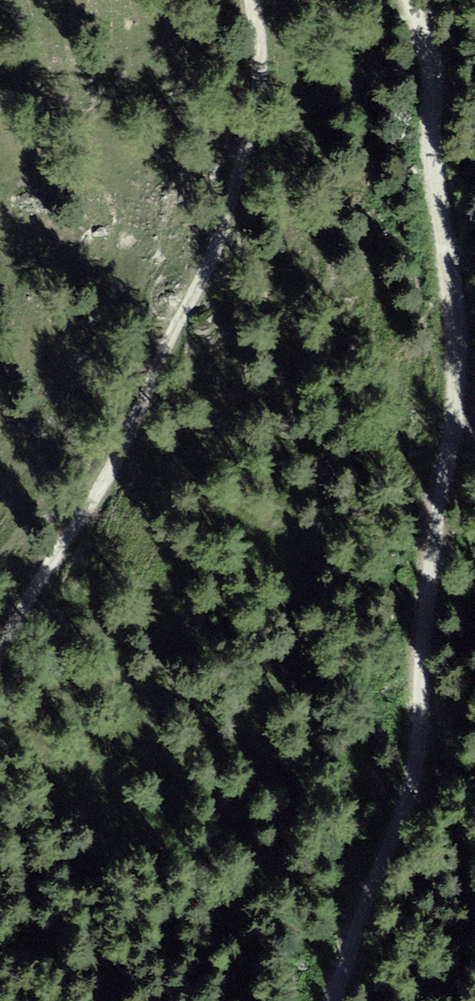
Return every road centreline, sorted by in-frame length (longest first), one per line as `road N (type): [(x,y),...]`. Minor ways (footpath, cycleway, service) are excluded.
road 1 (track): [(335,1000),(362,901),(422,764),(433,510),(454,435),(460,363),(426,58),(406,0)]
road 2 (track): [(0,657),(114,460),(198,285),(269,55),(254,0)]

